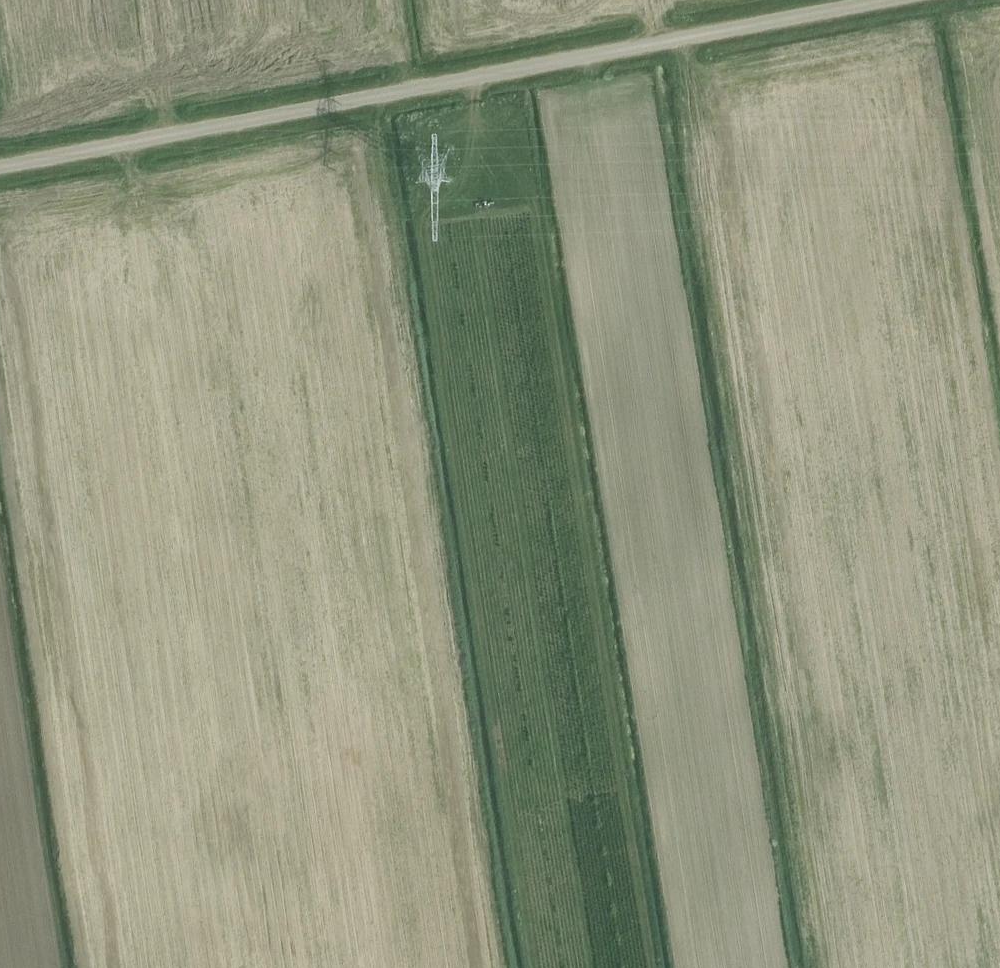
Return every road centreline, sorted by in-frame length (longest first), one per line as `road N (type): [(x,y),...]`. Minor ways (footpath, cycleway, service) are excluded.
road 1 (unclassified): [(0,167),(887,0)]

